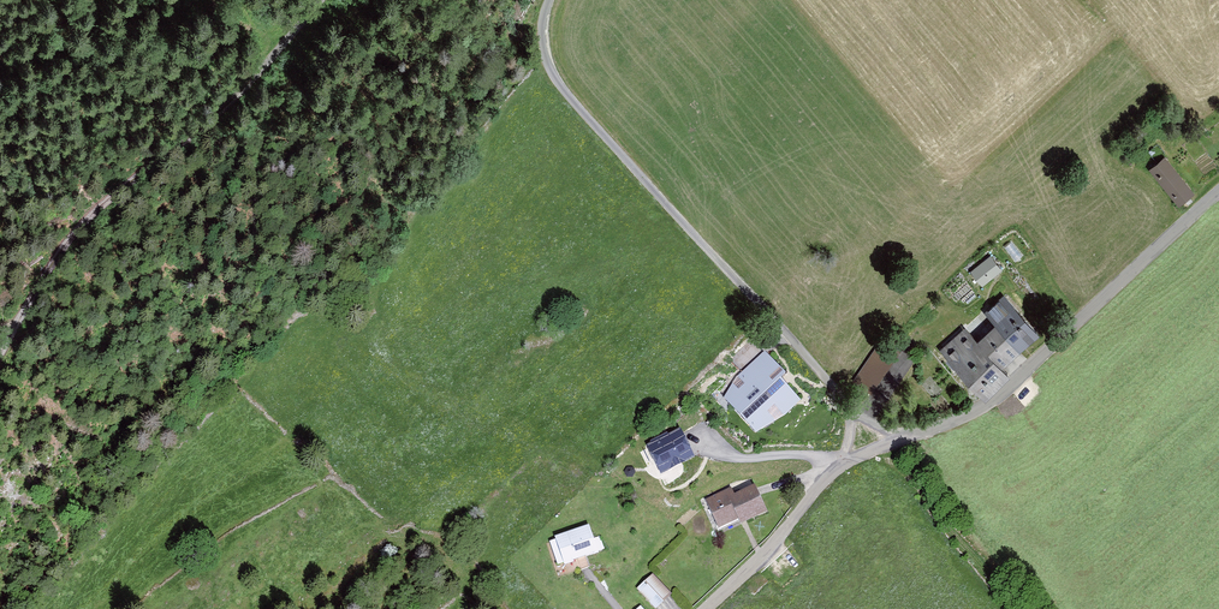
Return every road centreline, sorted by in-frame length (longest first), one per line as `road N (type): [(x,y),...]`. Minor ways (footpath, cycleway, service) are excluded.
road 1 (unclassified): [(1218,192),(992,403),(838,467),(707,608)]
road 2 (track): [(550,0),(543,46),(554,76),(821,376),(845,413),(838,467)]
road 3 (track): [(0,353),(80,226),(208,122),(321,0)]
road 4 (track): [(884,449),(1015,608)]

